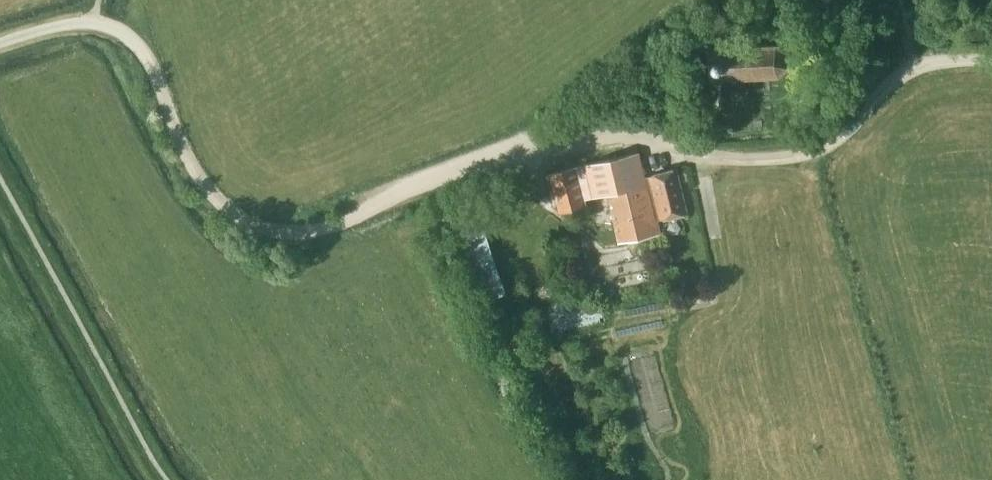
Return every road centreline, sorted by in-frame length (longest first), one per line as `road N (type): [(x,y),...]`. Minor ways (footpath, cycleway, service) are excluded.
road 1 (track): [(991,63),(910,70),(820,149),(752,160),(701,158),(662,138),(612,135),(287,233),(242,221),(216,202),(188,165),(149,69)]
road 2 (unclassified): [(149,69),(128,37),(94,22),(0,42)]

